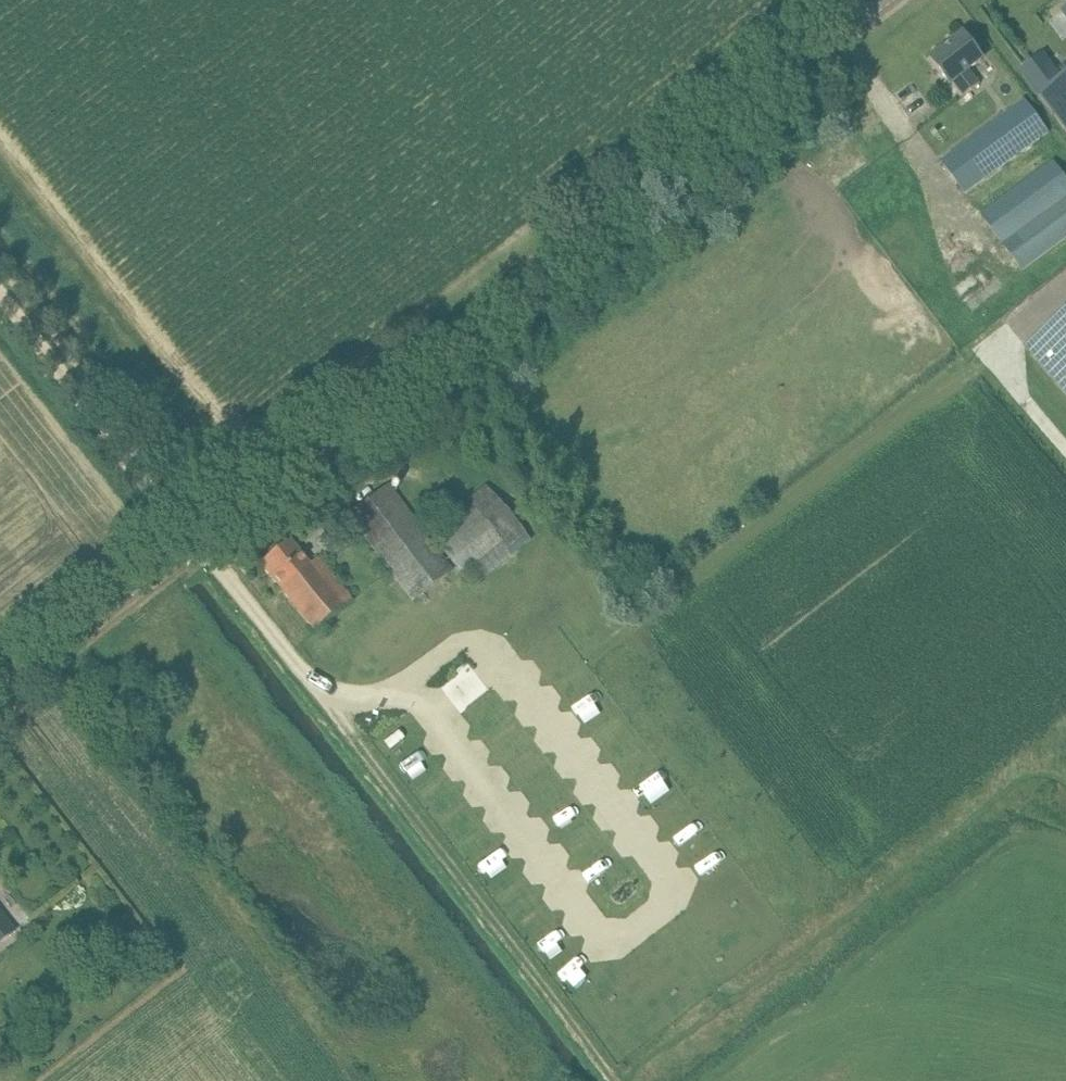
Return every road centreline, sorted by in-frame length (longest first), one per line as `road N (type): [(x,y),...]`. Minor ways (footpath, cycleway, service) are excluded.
road 1 (tertiary): [(0,679),(526,251),(863,0)]
road 2 (track): [(1065,779),(1036,773),(1002,792),(653,1072),(621,1079),(310,677)]
road 3 (track): [(187,529),(310,677),(341,694),(387,694),(466,642),(497,647),(672,877),(669,901),(628,935),(599,940),(584,928)]
road 4 (track): [(187,529),(0,291)]
road 5 (track): [(584,928),(408,683)]

